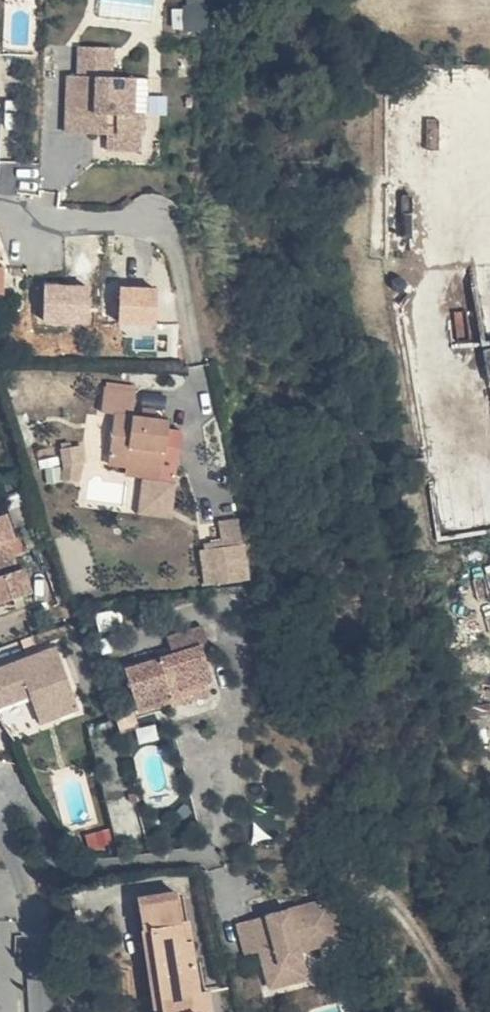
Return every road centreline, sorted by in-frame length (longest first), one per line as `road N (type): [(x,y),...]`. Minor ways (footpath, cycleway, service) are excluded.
road 1 (residential): [(0,828),(39,920),(48,1011)]
road 2 (residential): [(0,204),(61,220),(156,220)]

